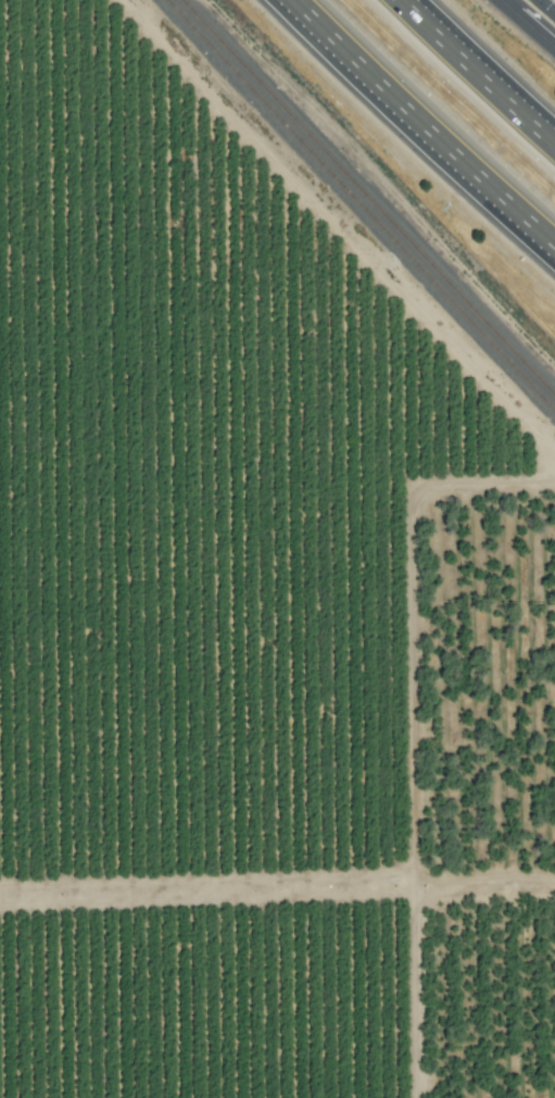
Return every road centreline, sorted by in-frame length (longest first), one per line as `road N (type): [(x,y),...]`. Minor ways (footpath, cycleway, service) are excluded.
road 1 (motorway): [(298,0),(554,238)]
road 2 (motorway): [(554,159),(389,0)]

